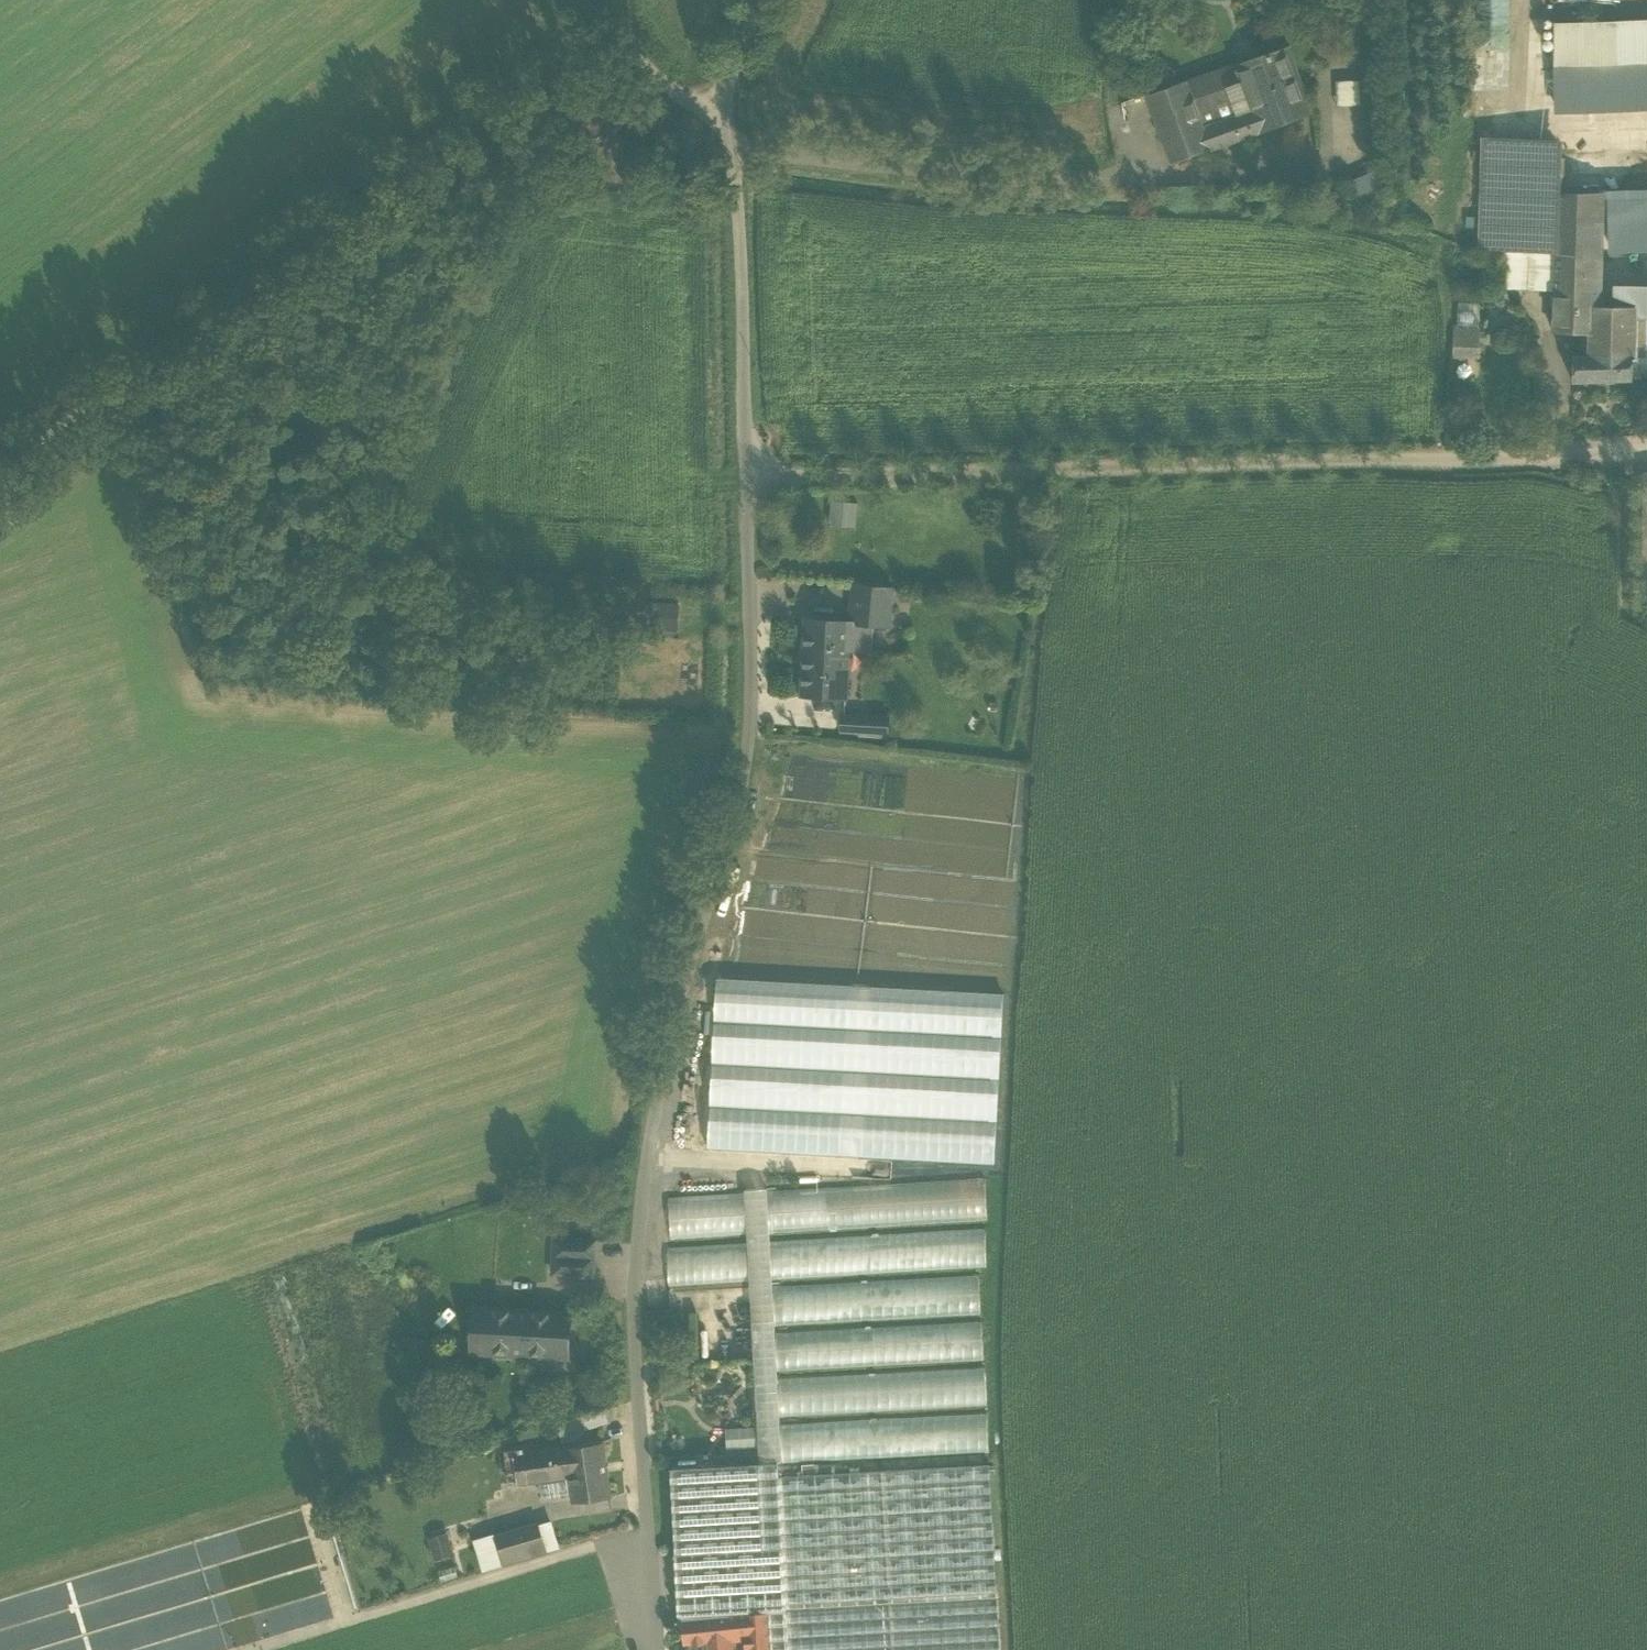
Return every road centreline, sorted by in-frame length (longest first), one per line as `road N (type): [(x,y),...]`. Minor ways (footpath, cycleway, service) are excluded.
road 1 (unclassified): [(750,481),(740,784),(631,1266),(657,1649)]
road 2 (unclassified): [(0,469),(601,15),(674,93),(728,112)]
road 3 (unclassified): [(750,481),(1014,484),(1599,470)]
road 4 (unclassified): [(728,112),(756,288),(750,481)]
road 5 (unclassified): [(757,0),(725,61),(728,112)]

